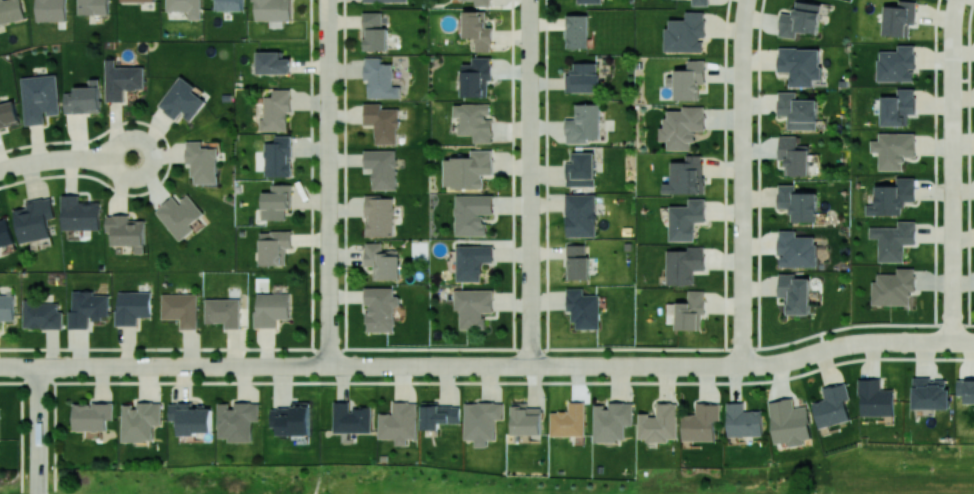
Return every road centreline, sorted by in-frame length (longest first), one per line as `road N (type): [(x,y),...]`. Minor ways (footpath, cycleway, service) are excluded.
road 1 (residential): [(0,366),(635,366)]
road 2 (residential): [(530,0),(532,366)]
road 3 (residential): [(329,0),(330,366)]
road 4 (residential): [(746,0),(741,365)]
road 5 (residential): [(951,341),(955,0)]
road 6 (residential): [(635,366),(766,364),(875,340),(973,341)]
road 7 (residential): [(0,171),(133,157)]
road 8 (residential): [(35,366),(37,493)]

